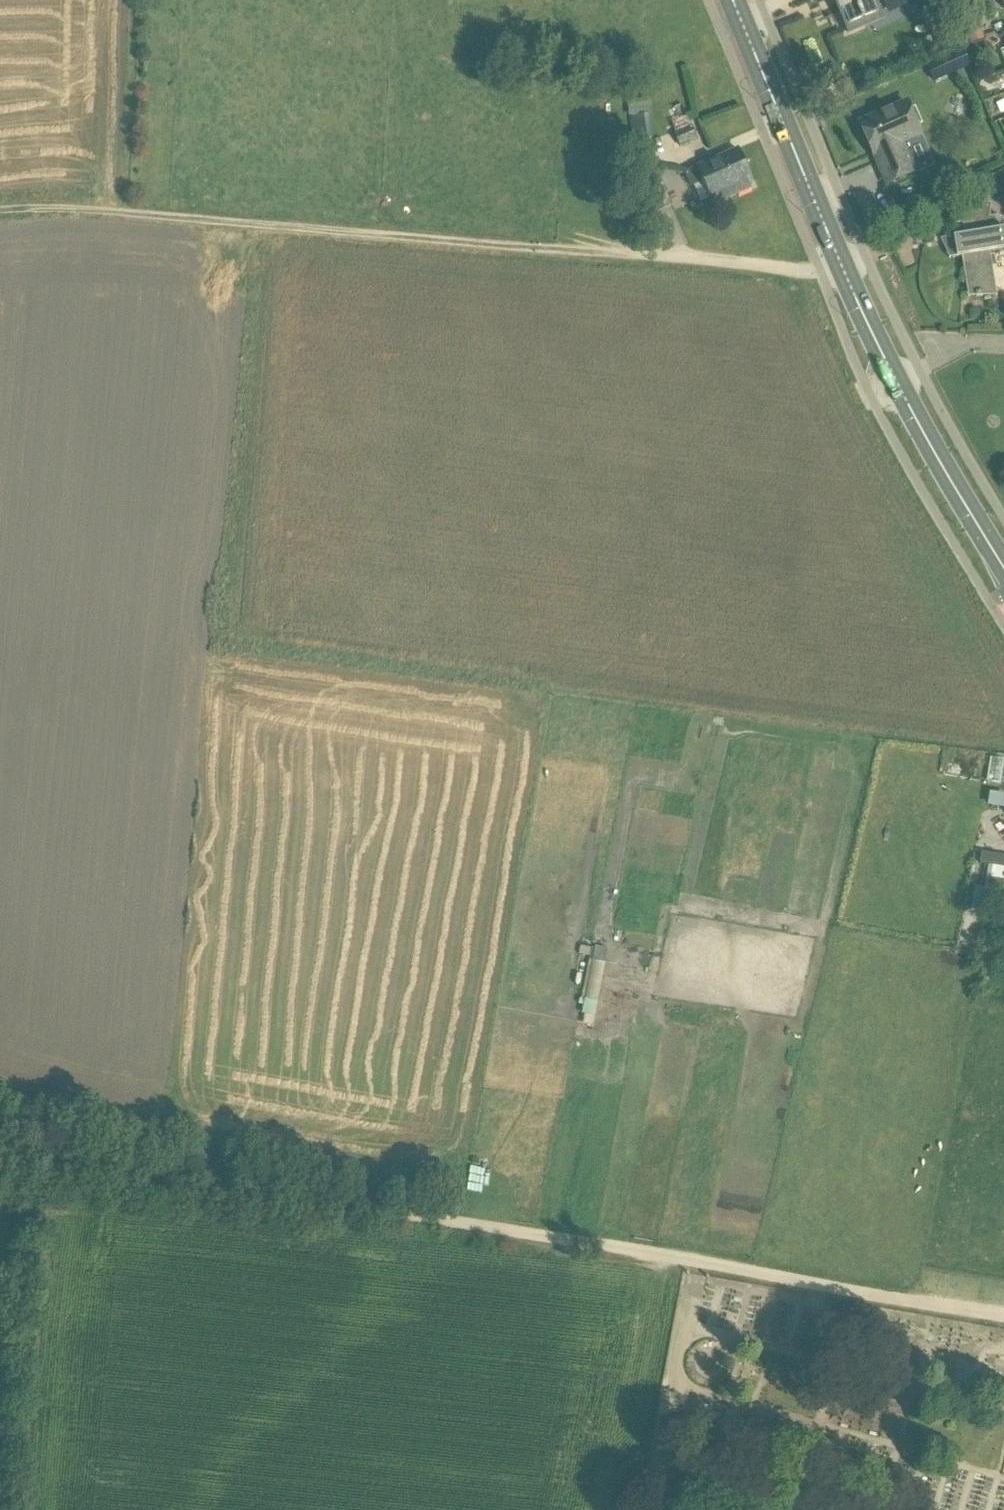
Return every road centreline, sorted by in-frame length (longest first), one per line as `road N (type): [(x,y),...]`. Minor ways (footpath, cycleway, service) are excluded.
road 1 (track): [(1003,1317),(213,1179),(0,1151)]
road 2 (track): [(0,210),(114,209),(843,267)]
road 3 (primary): [(1003,568),(858,304),(733,0)]

